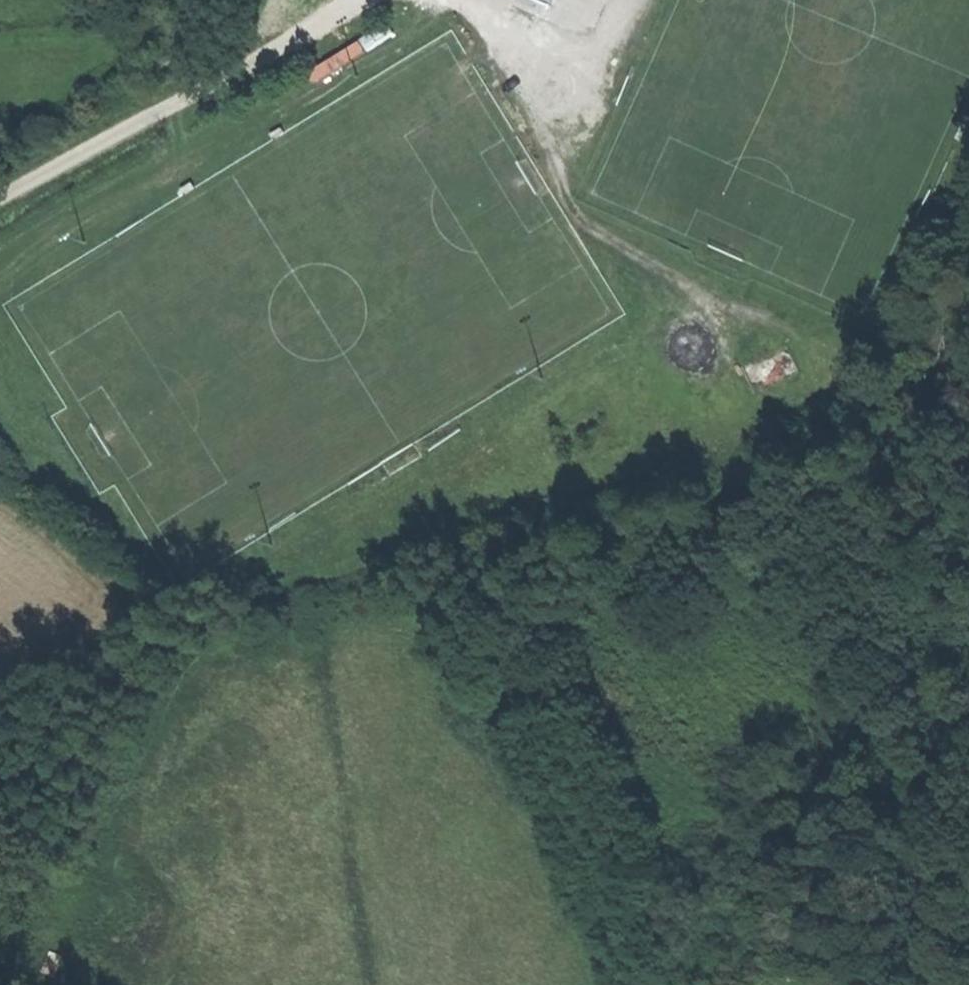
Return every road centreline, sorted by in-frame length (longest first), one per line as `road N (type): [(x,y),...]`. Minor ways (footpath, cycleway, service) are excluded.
road 1 (track): [(0,191),(355,0)]

